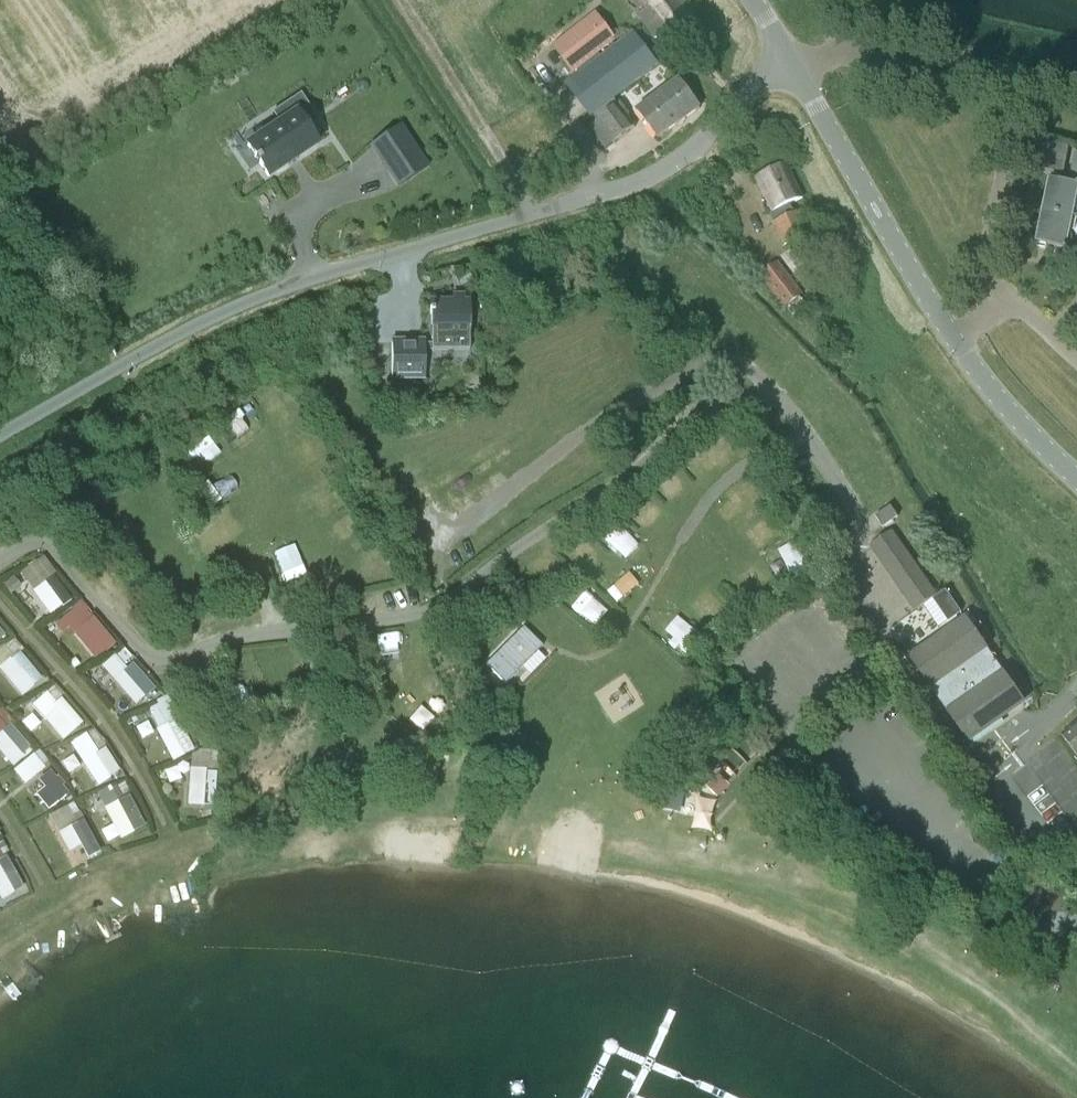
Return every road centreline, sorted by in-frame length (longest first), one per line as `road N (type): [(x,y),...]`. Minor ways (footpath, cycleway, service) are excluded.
road 1 (residential): [(0,436),(193,324),(310,278),(616,191),(696,149),(788,59)]
road 2 (tertiary): [(958,343),(788,59)]
road 3 (unclassified): [(1023,78),(864,53),(788,59)]
road 4 (residential): [(1003,293),(986,275),(1023,78)]
road 5 (tertiary): [(1076,475),(958,343)]

